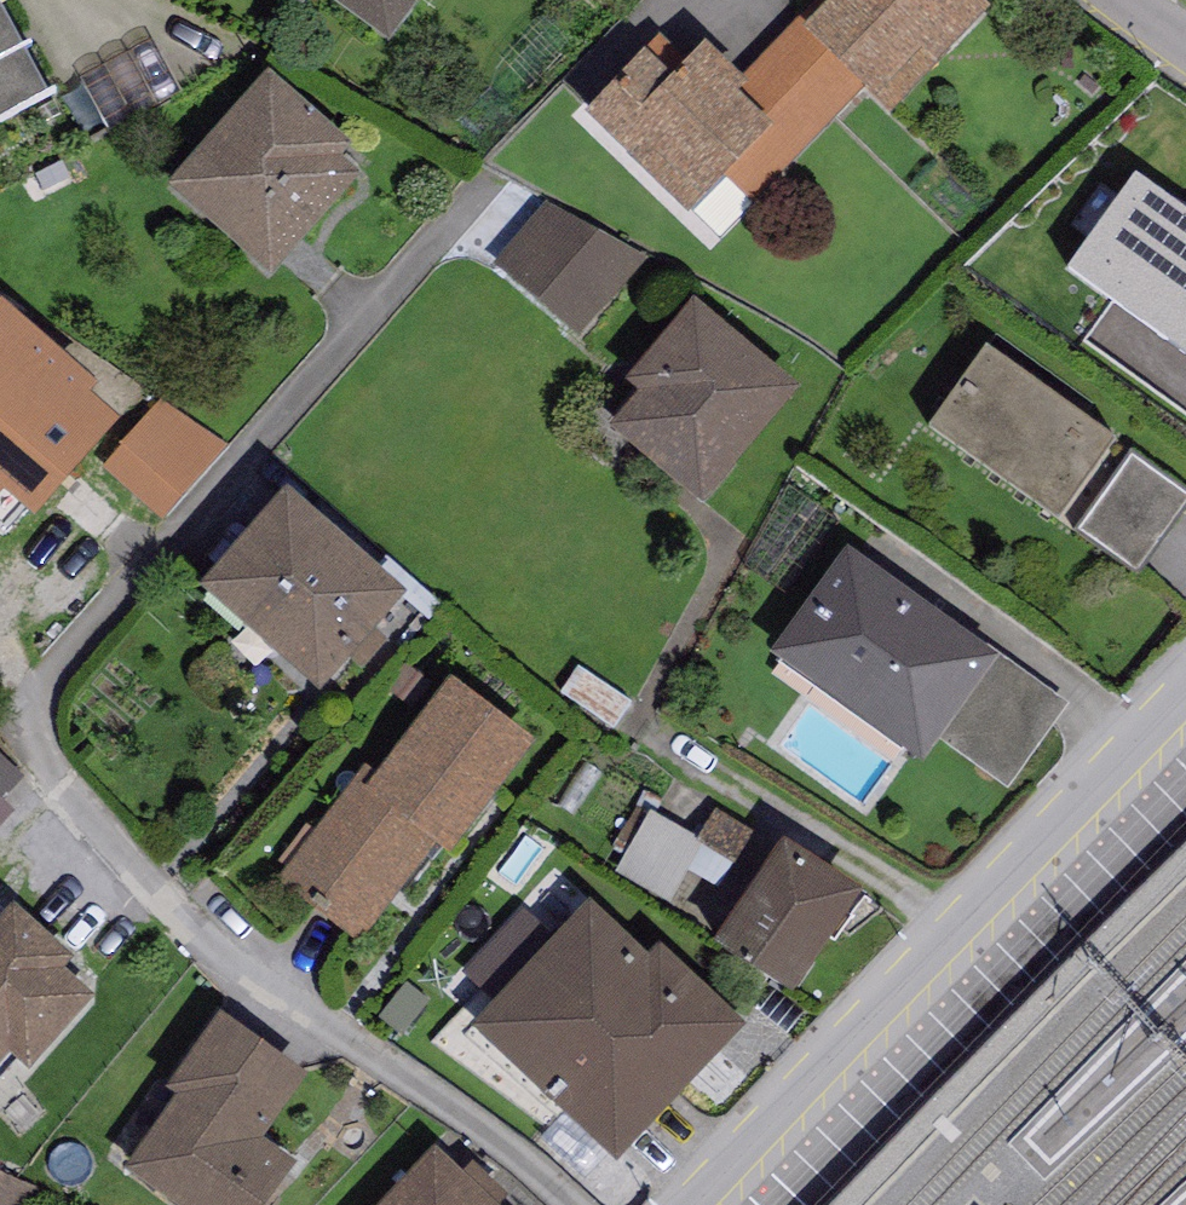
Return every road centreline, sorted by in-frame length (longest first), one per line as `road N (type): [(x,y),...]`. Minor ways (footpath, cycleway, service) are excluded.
road 1 (residential): [(723,1204),(1185,718)]

